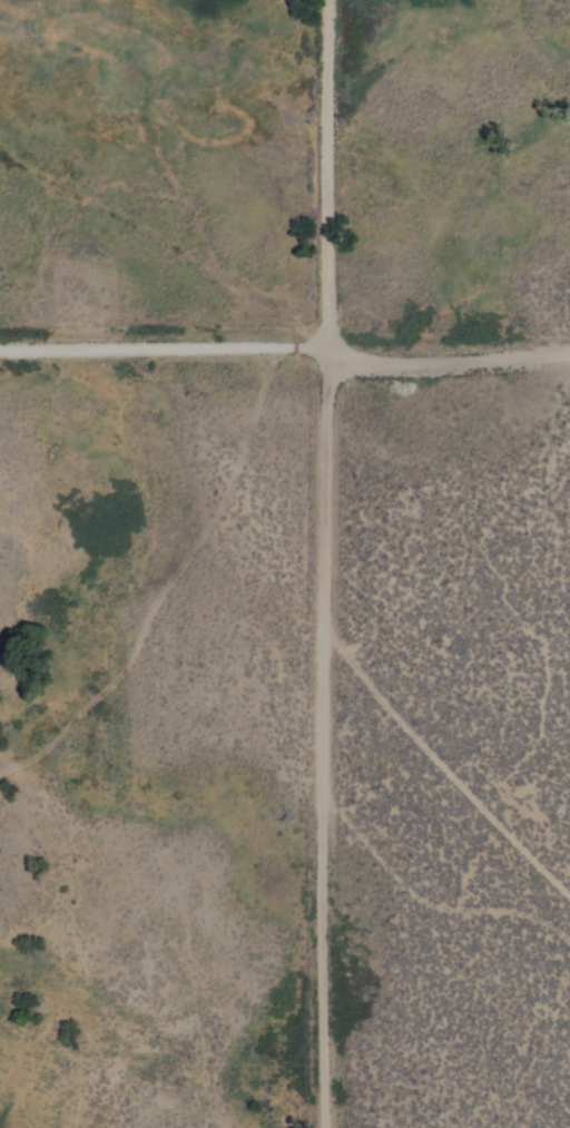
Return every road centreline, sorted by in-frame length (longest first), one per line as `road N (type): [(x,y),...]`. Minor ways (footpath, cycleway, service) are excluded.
road 1 (residential): [(324,1127),(330,0)]
road 2 (track): [(569,886),(327,638)]
road 3 (residential): [(332,346),(0,351)]
road 4 (track): [(325,798),(410,890),(458,911),(540,920),(569,943)]
road 5 (residential): [(332,346),(351,355),(569,350)]

